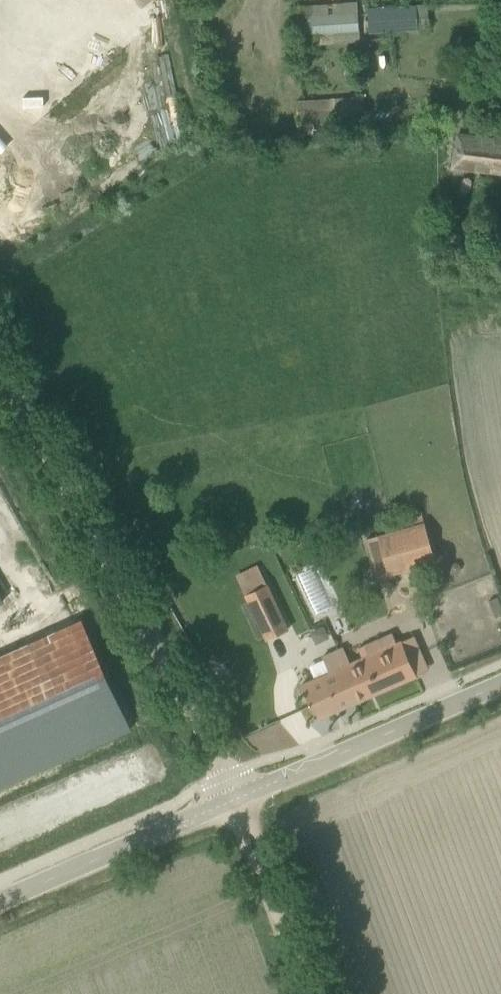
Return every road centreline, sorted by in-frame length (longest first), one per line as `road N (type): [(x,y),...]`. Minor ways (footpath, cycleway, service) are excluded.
road 1 (tertiary): [(235,798),(200,722),(0,379)]
road 2 (tertiary): [(235,798),(500,686)]
road 3 (tertiary): [(0,901),(235,798)]
road 4 (track): [(308,993),(235,798)]

